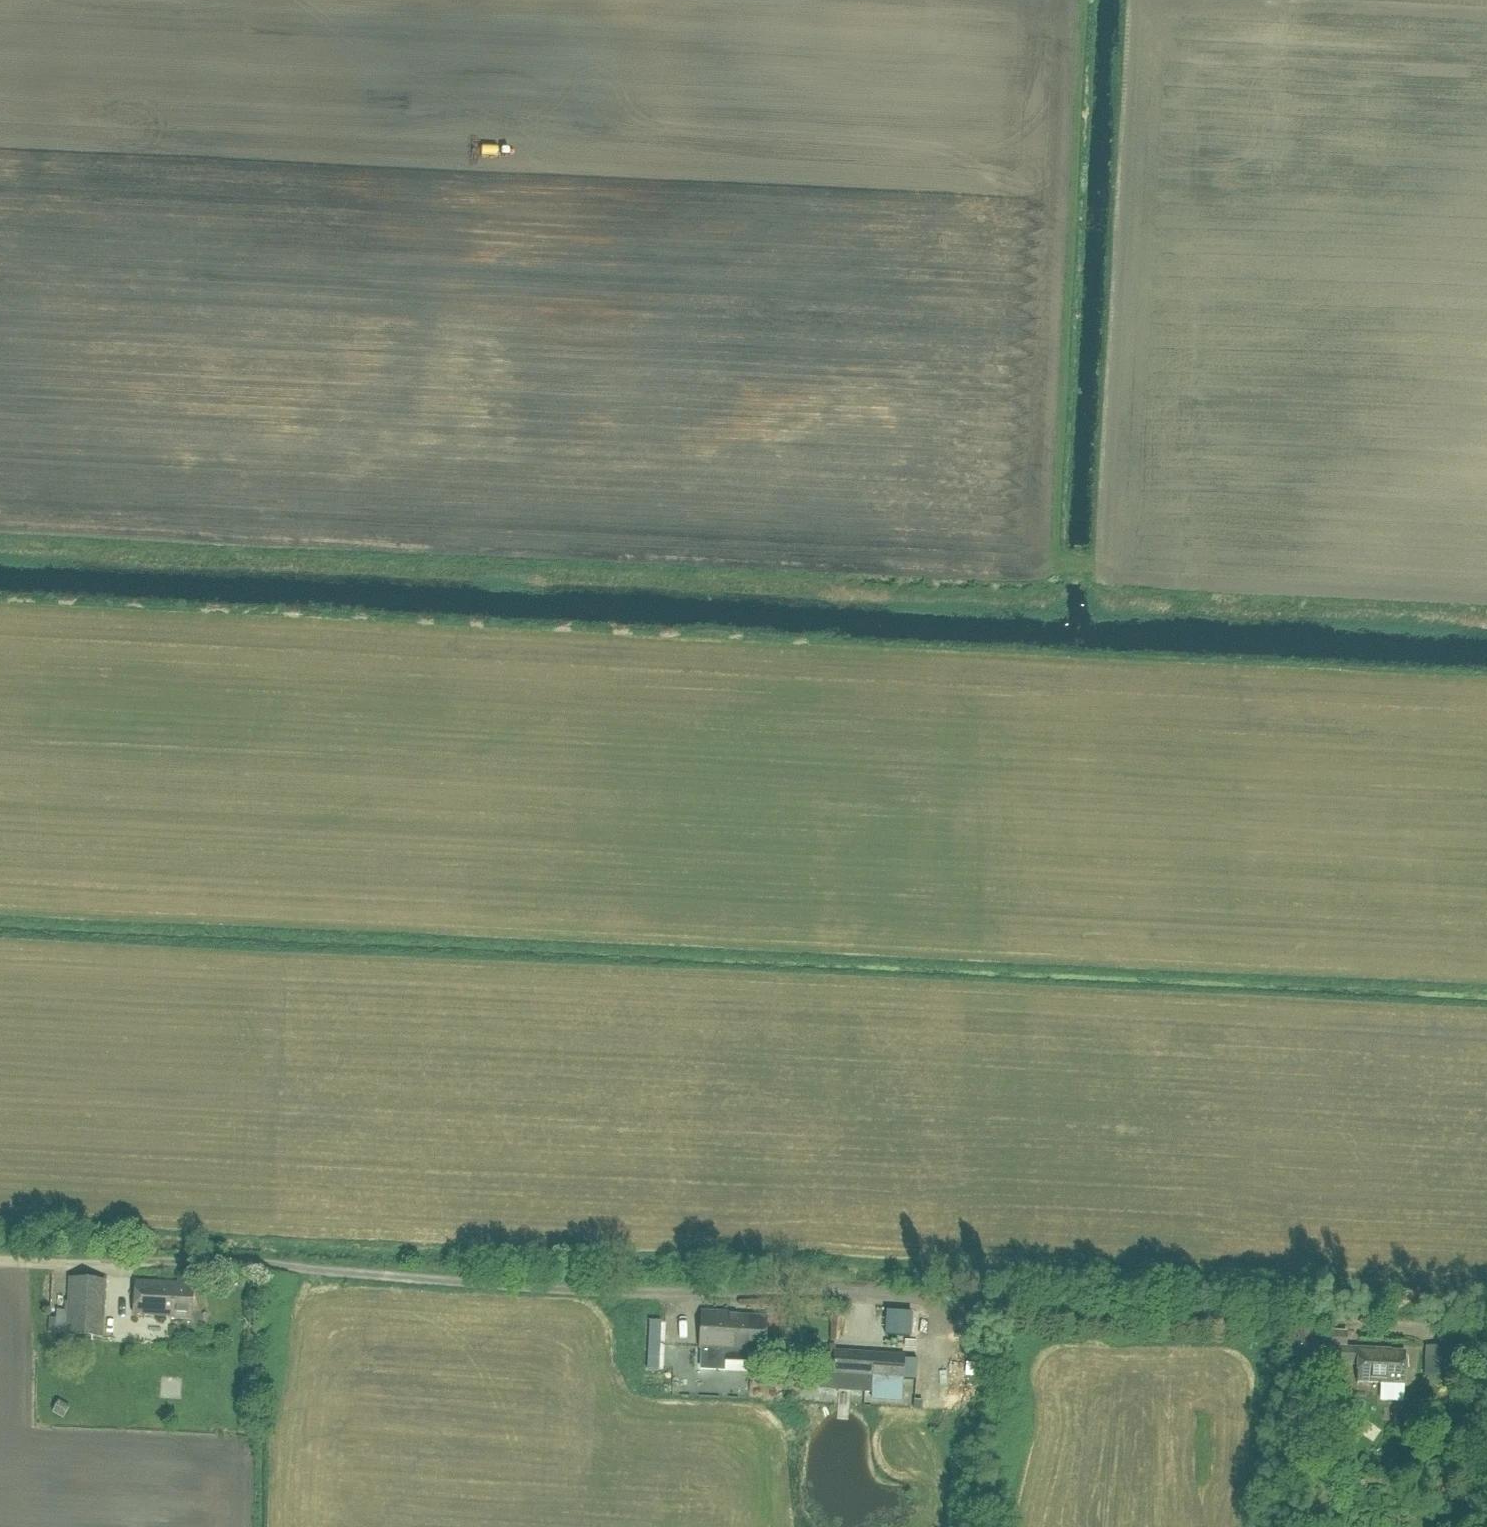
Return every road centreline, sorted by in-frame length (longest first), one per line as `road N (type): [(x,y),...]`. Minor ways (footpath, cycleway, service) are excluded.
road 1 (track): [(1486,1334),(122,1261)]
road 2 (unclassified): [(122,1261),(0,1255)]

